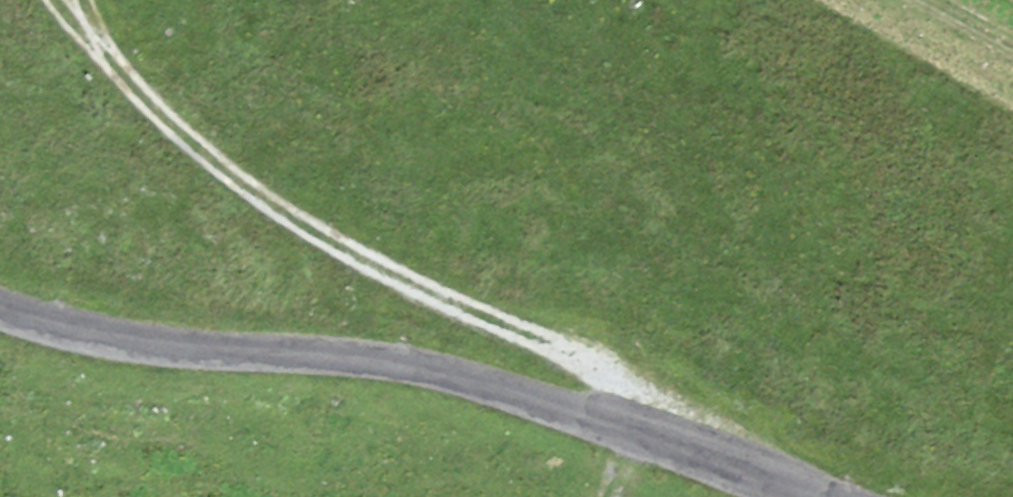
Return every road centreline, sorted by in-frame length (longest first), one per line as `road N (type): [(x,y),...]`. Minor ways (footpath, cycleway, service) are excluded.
road 1 (unclassified): [(805,496),(629,428),(428,370),(100,337),(0,310)]
road 2 (track): [(88,0),(102,64),(301,228),(628,389),(629,428),(607,496)]

